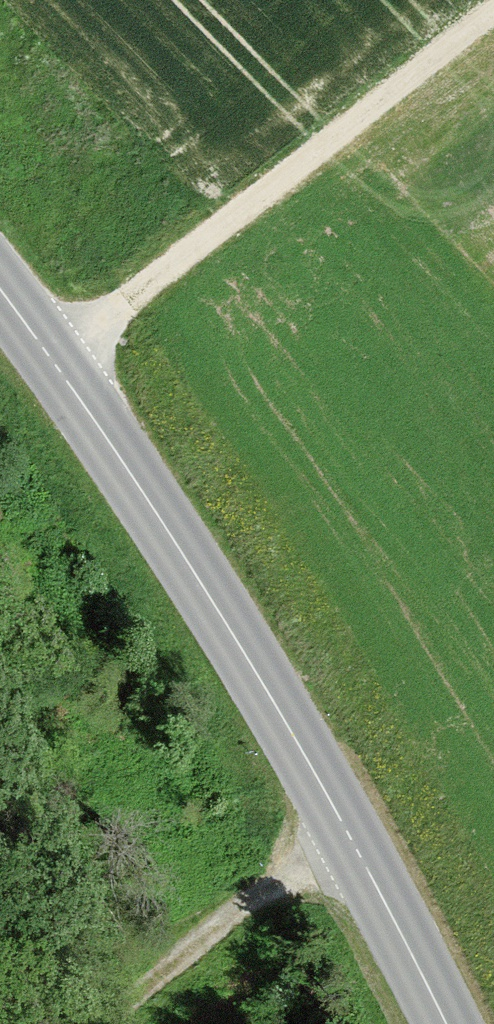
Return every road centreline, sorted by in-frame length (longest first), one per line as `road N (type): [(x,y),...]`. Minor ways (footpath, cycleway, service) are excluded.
road 1 (tertiary): [(446,1023),(206,578),(0,281)]
road 2 (track): [(60,361),(493,12)]
road 3 (track): [(108,1023),(343,824)]

